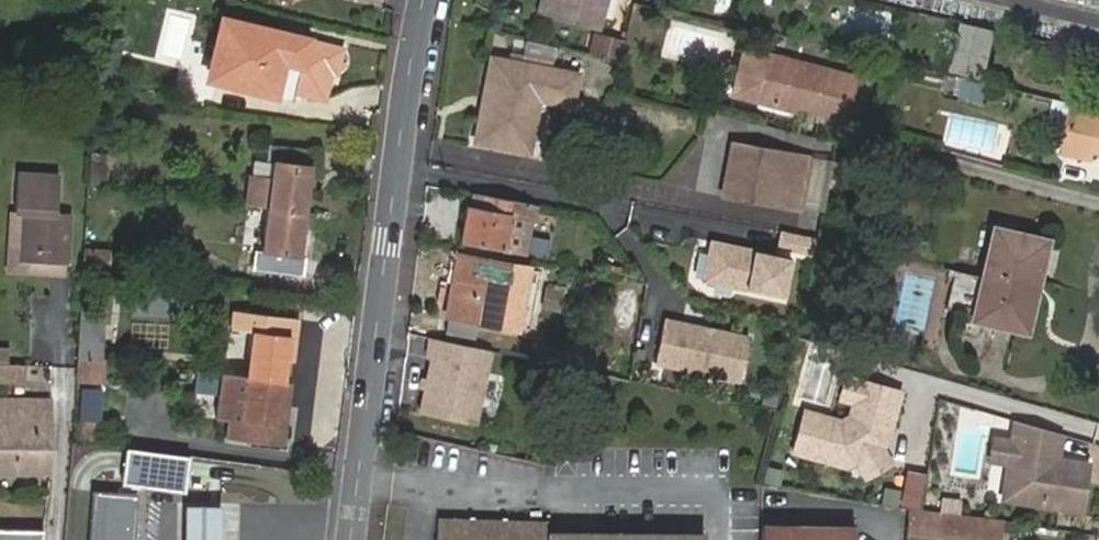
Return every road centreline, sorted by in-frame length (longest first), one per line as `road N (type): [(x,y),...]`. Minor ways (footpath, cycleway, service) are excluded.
road 1 (residential): [(423,0),(352,539)]

